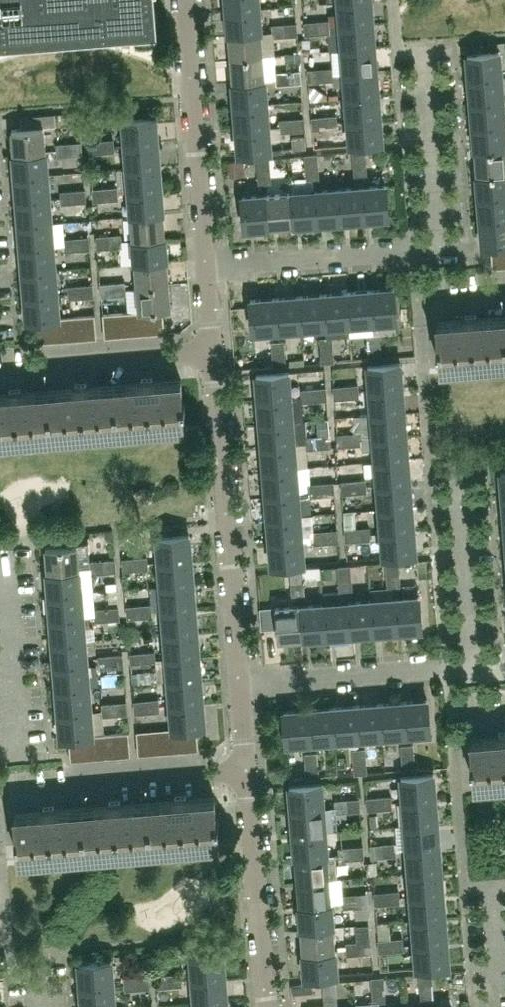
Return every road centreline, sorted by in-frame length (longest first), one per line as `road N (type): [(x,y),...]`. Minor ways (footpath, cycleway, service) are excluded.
road 1 (residential): [(205,266),(441,249),(423,45)]
road 2 (residential): [(239,682),(470,663),(457,474)]
road 3 (residential): [(239,682),(212,355)]
road 4 (residential): [(205,266),(184,0)]
road 5 (residential): [(267,1006),(246,770)]
road 6 (residential): [(22,787),(246,770)]
road 7 (residential): [(0,373),(212,355)]
road 8 (residential): [(0,741),(13,740),(0,563)]
road 9 (residential): [(492,880),(502,1006)]

